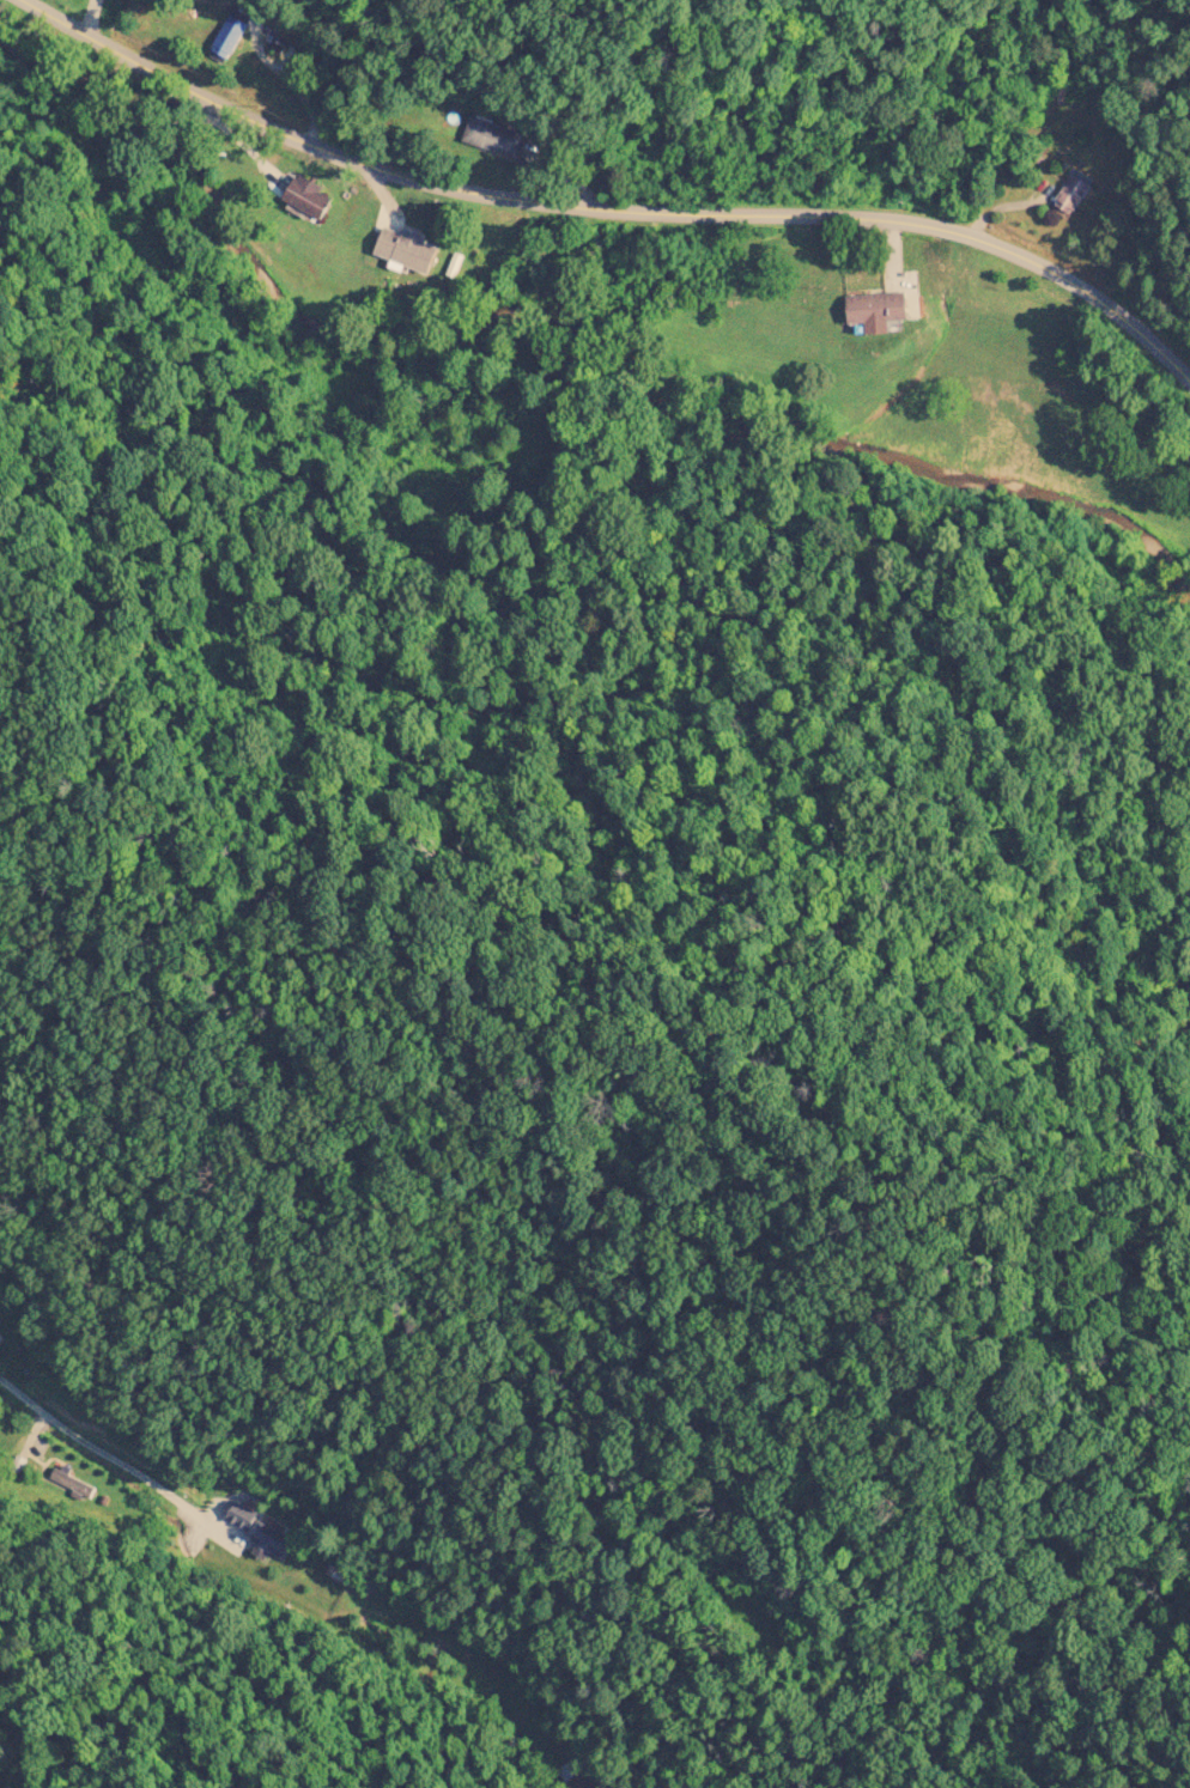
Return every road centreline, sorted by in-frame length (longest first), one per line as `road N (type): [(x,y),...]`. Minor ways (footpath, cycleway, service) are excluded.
road 1 (residential): [(14,0),(277,136),(468,190),(971,238),(1081,284),(1189,396)]
road 2 (residential): [(0,1385),(199,1522)]

